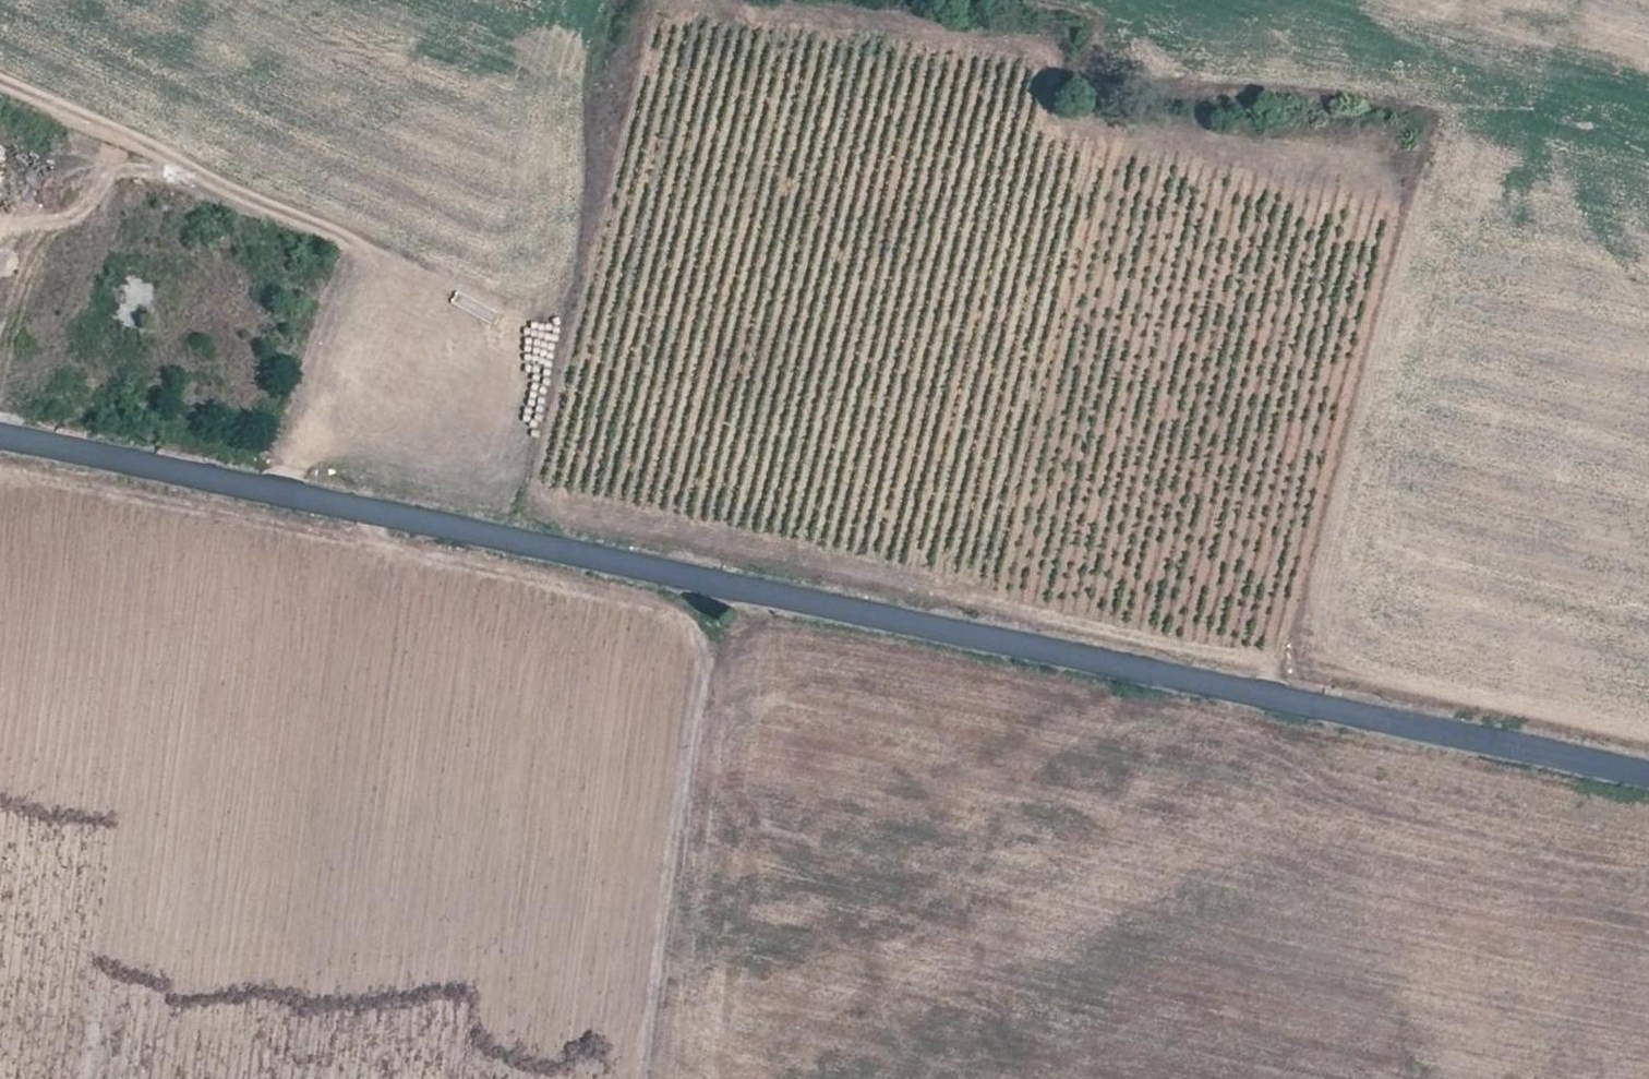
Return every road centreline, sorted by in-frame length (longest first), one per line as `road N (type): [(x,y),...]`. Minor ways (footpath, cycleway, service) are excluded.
road 1 (tertiary): [(0,439),(1648,781)]

